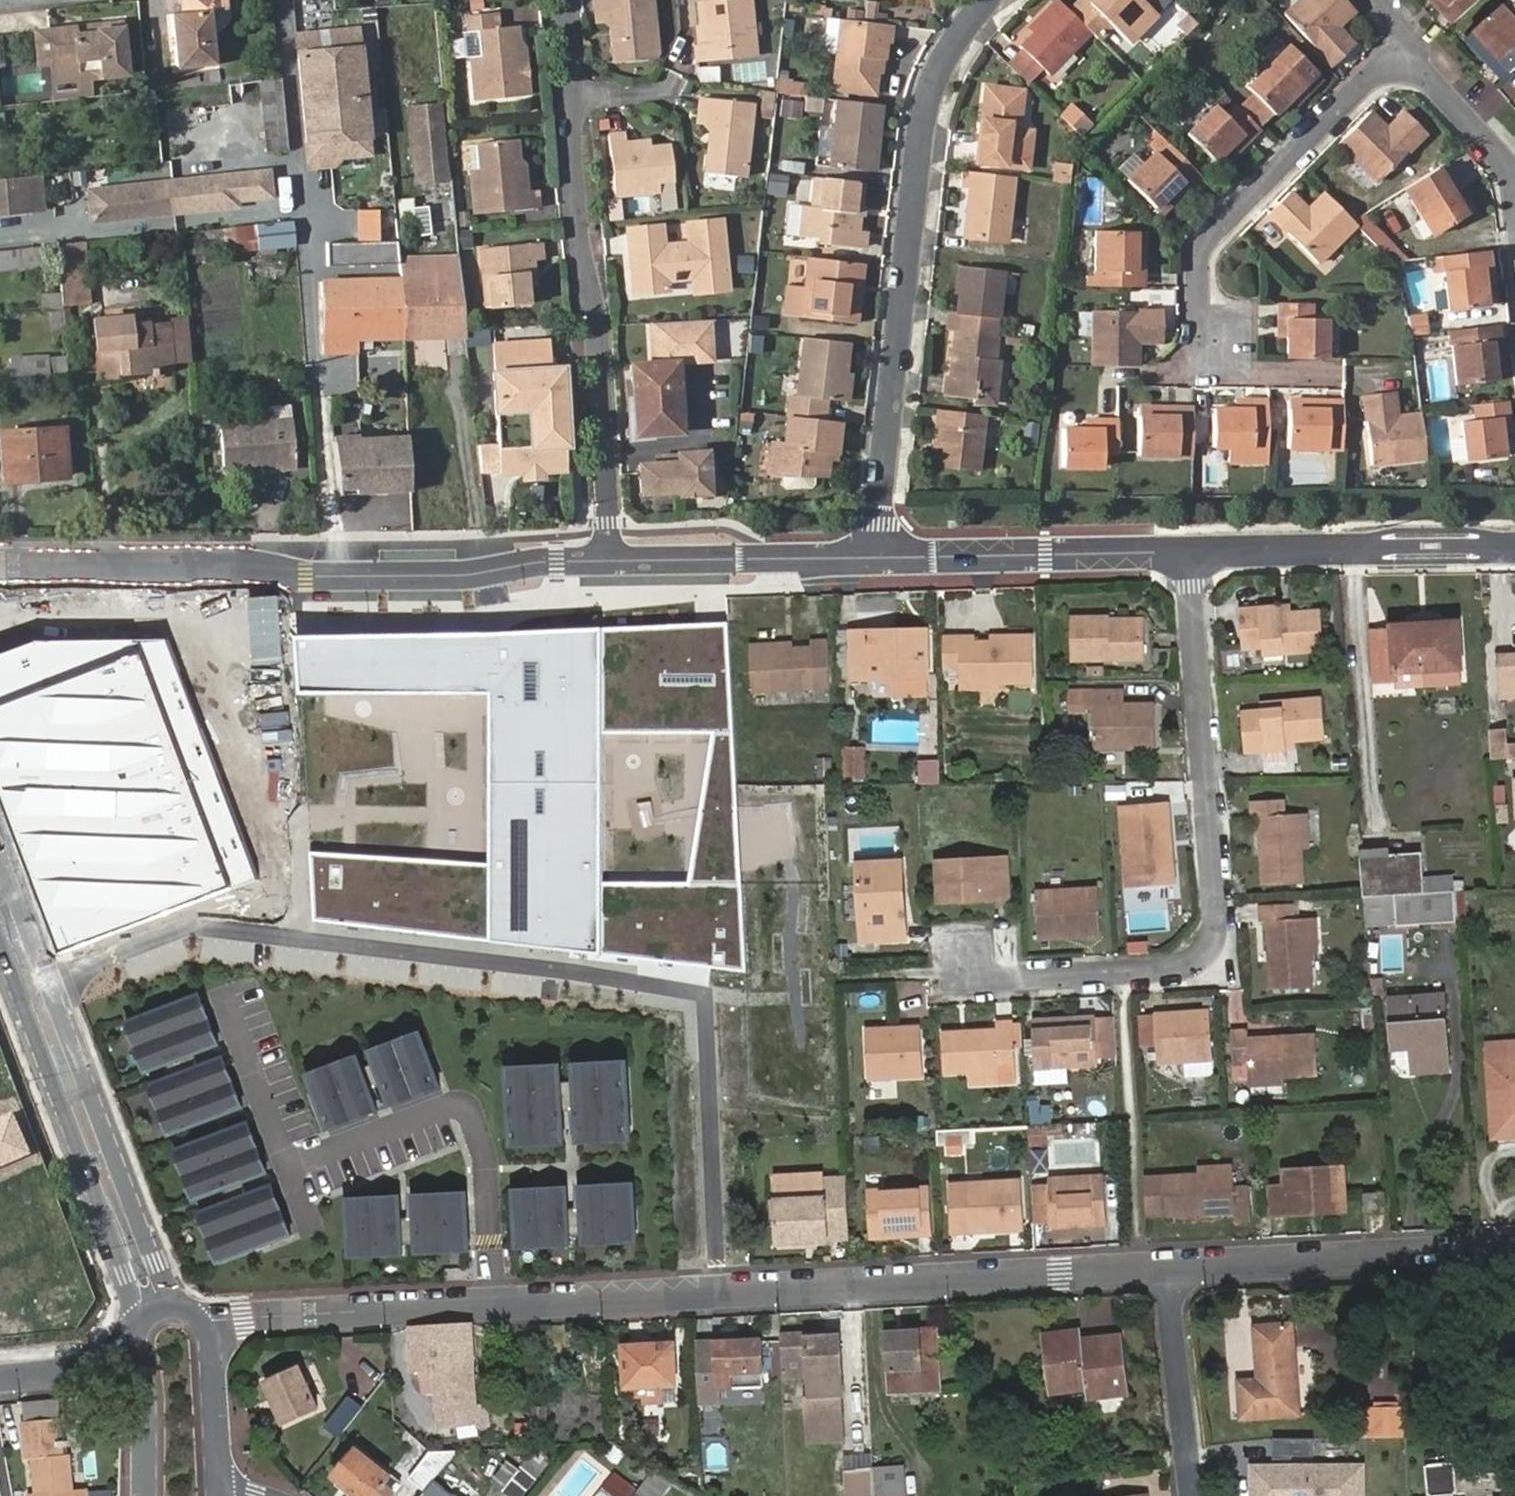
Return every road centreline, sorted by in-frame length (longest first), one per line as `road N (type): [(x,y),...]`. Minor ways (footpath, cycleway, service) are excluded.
road 1 (residential): [(48,983),(197,927),(705,992),(716,1299)]
road 2 (residential): [(1187,553),(1215,936),(1206,953),(1168,970),(992,981),(962,958)]
road 3 (residential): [(0,565),(240,561),(305,577),(467,575),(536,562),(608,561)]
road 4 (residential): [(876,560),(921,122),(943,54),(984,0)]
road 5 (residential): [(608,561),(597,327),(568,146),(566,0)]
road 6 (residential): [(207,1326),(326,1313),(716,1299)]
road 7 (residential): [(716,1299),(1167,1267)]
road 8 (tertiary): [(0,942),(125,1271),(140,1344)]
road 9 (residential): [(1412,39),(1200,250),(1198,319),(1218,355)]
road 10 (residential): [(1167,1267),(1514,1253)]
road 11 (tertiary): [(176,1303),(48,983)]
road 12 (residential): [(1187,553),(1514,547)]
road 13 (residential): [(876,560),(1187,553)]
road 14 (residential): [(608,561),(876,560)]
road 15 (residential): [(1192,1495),(1167,1267)]
road 16 (residential): [(1412,39),(1422,70),(1514,178)]
road 17 (tertiary): [(225,1495),(215,1343),(207,1326)]
road 18 (residential): [(141,1365),(0,1379)]
road 19 (tertiary): [(48,983),(0,856)]
road 20 (tertiary): [(141,1365),(145,1495)]

